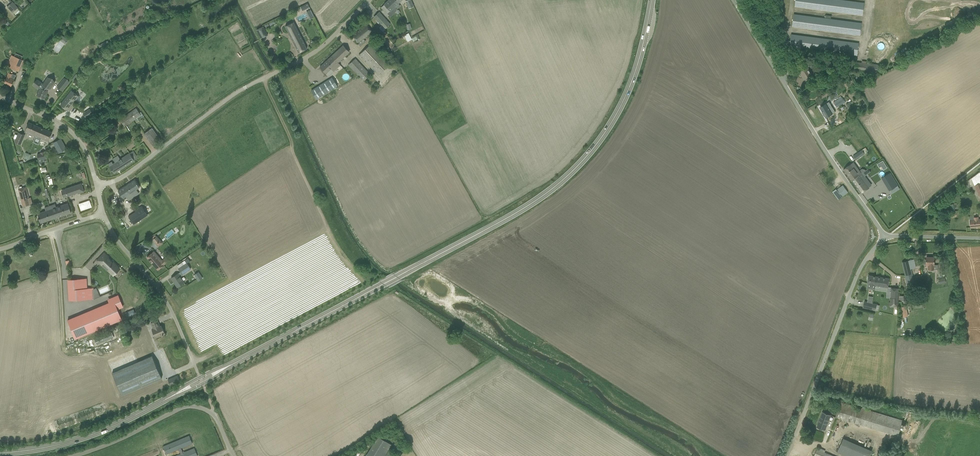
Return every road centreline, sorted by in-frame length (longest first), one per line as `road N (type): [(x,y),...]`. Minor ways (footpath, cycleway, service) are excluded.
road 1 (secondary): [(228,366),(504,221),(567,176),(619,109),(652,0)]
road 2 (unclassified): [(96,185),(125,176),(245,88),(309,57),(369,0)]
road 3 (unclassified): [(886,237),(734,0)]
road 4 (unclassified): [(788,455),(854,282),(886,237)]
road 5 (unclassified): [(198,373),(161,291),(116,240),(103,213)]
road 6 (secondary): [(0,453),(91,436),(175,394)]
road 7 (unclassified): [(77,455),(184,407),(216,416)]
road 8 (residential): [(96,185),(77,140),(0,96)]

